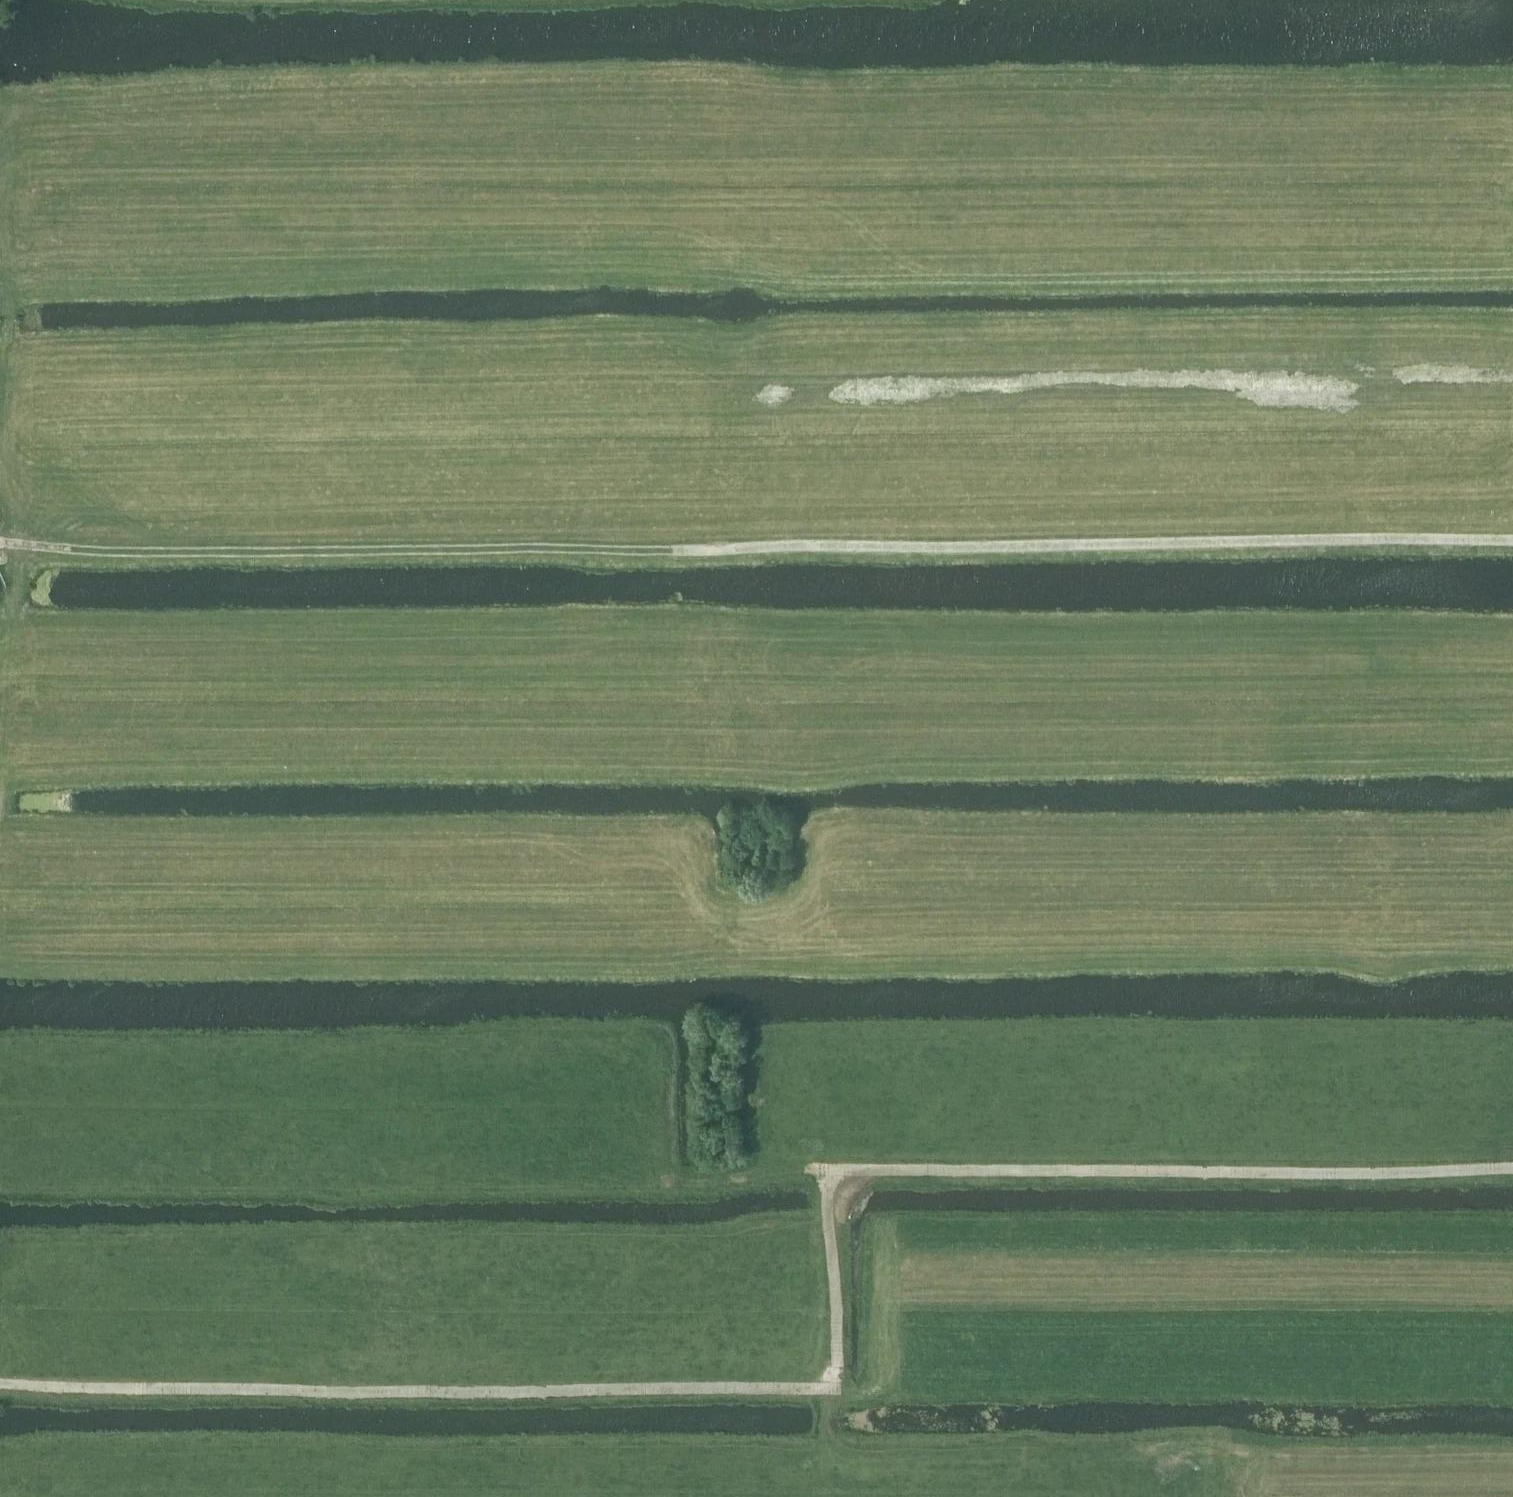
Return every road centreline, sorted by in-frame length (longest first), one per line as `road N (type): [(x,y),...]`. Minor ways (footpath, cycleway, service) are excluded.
road 1 (track): [(1512,1168),(842,1171),(828,1188),(840,1352),(832,1385),(510,1391),(0,1383)]
road 2 (track): [(1512,536),(675,551),(108,553),(0,545)]

